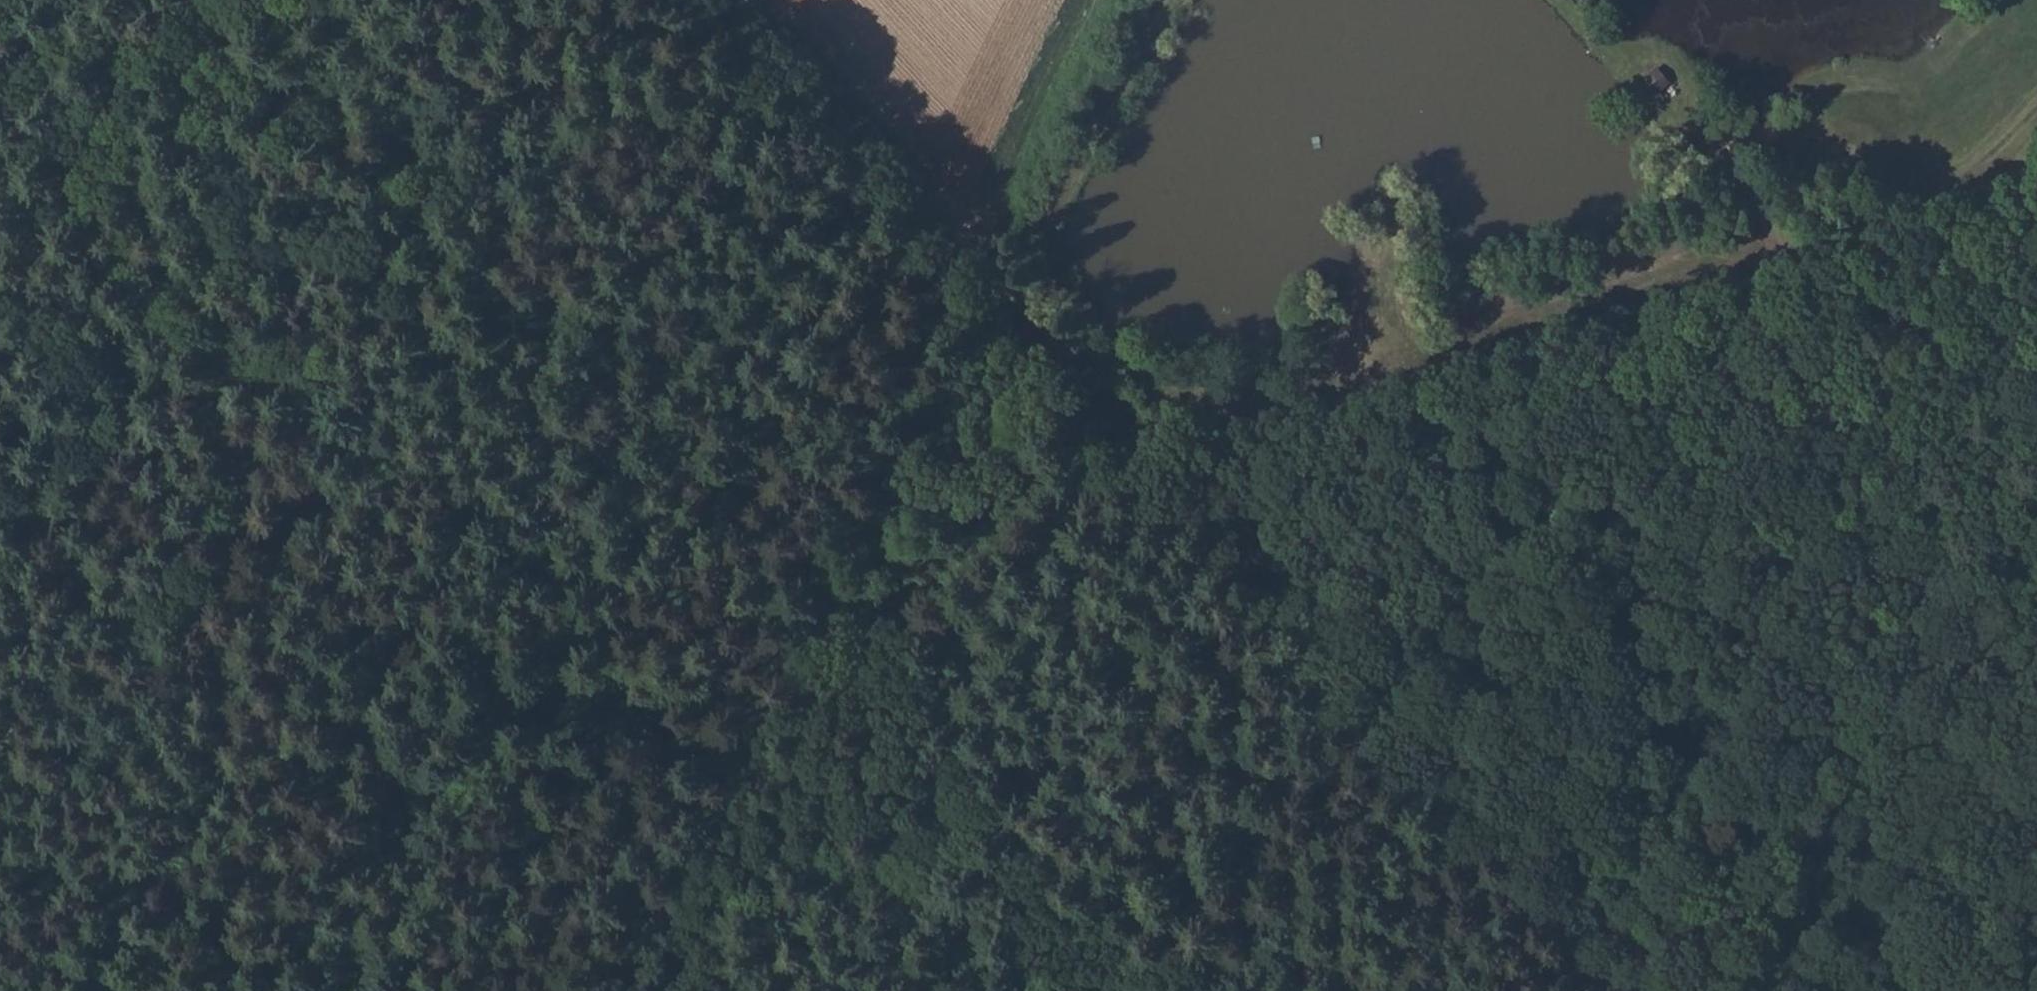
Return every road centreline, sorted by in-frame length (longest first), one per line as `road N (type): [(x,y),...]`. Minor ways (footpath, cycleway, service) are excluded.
road 1 (unclassified): [(2036,850),(1930,990)]

